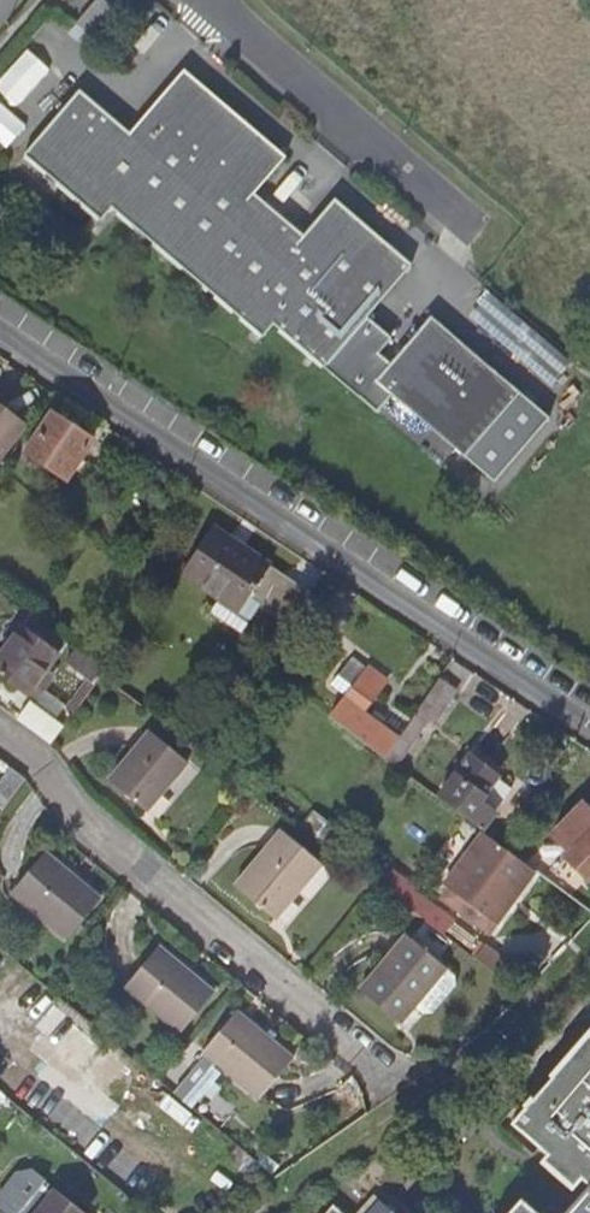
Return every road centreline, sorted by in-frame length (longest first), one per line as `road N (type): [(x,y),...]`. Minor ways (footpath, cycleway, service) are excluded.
road 1 (residential): [(0,329),(589,729)]
road 2 (residential): [(395,1083),(89,830),(45,767),(0,734)]

